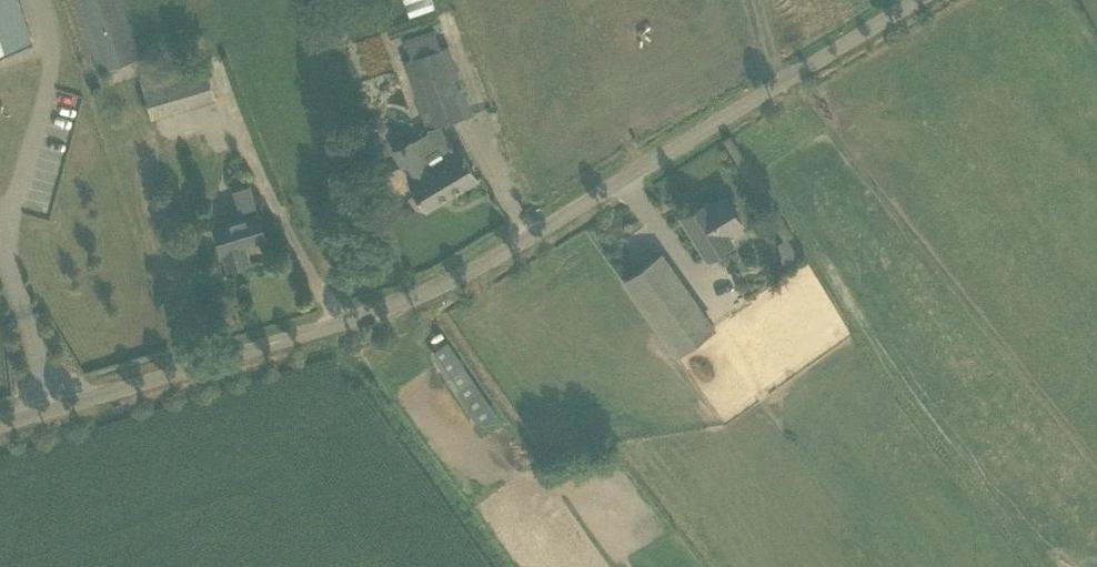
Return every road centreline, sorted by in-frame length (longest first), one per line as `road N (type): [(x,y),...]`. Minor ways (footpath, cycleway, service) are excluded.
road 1 (unclassified): [(0,422),(350,327),(476,271),(916,0)]

